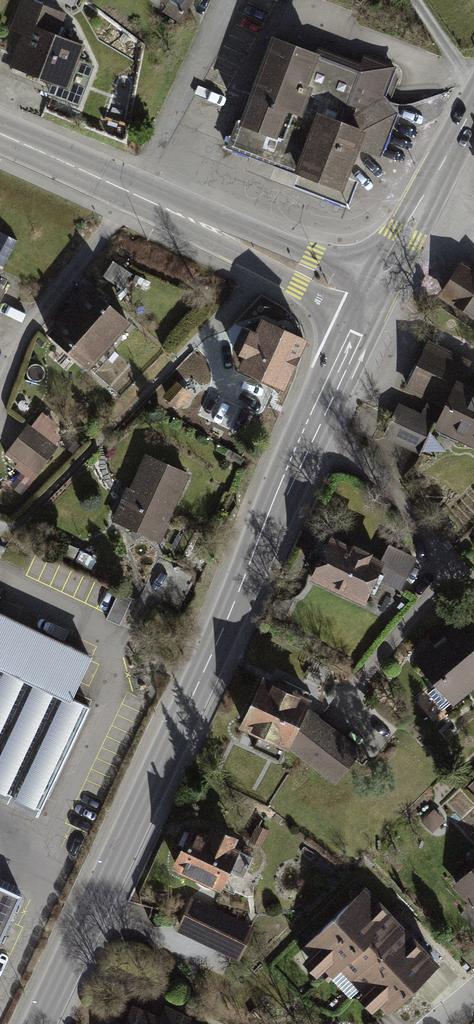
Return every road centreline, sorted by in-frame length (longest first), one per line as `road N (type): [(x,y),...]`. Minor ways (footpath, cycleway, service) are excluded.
road 1 (tertiary): [(40,1023),(317,422)]
road 2 (tertiary): [(131,193),(371,304)]
road 3 (track): [(0,395),(27,328),(131,193)]
road 4 (residential): [(317,422),(360,457),(473,587)]
road 5 (tertiary): [(371,304),(473,104)]
road 6 (residential): [(131,193),(229,0)]
road 7 (tertiary): [(0,134),(131,193)]
road 8 (tertiary): [(317,422),(371,304)]

